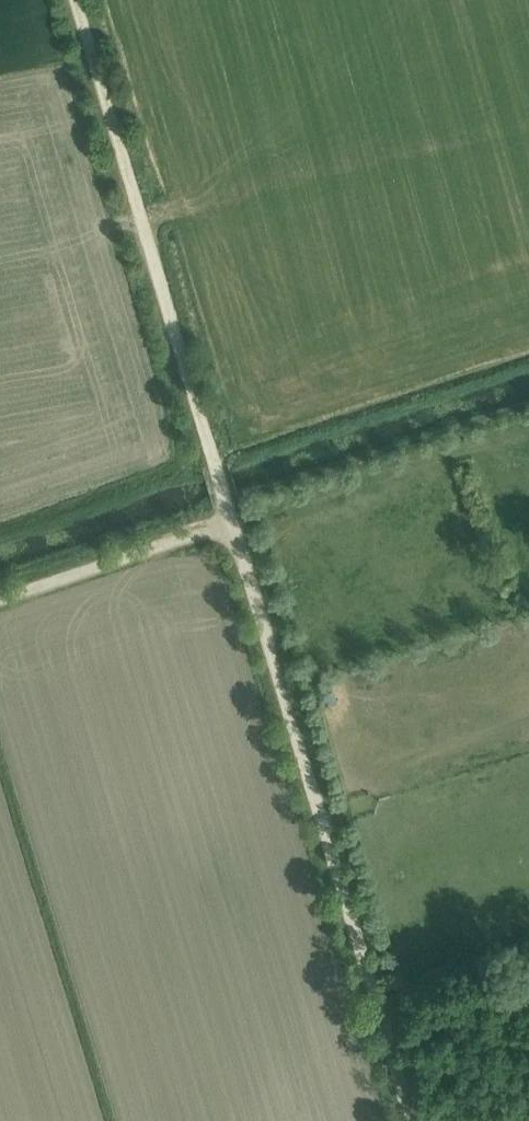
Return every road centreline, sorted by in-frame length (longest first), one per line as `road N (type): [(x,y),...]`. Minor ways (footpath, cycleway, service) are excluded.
road 1 (unclassified): [(410,1120),(232,527)]
road 2 (unclassified): [(232,527),(73,0)]
road 3 (unclassified): [(232,527),(0,605)]

